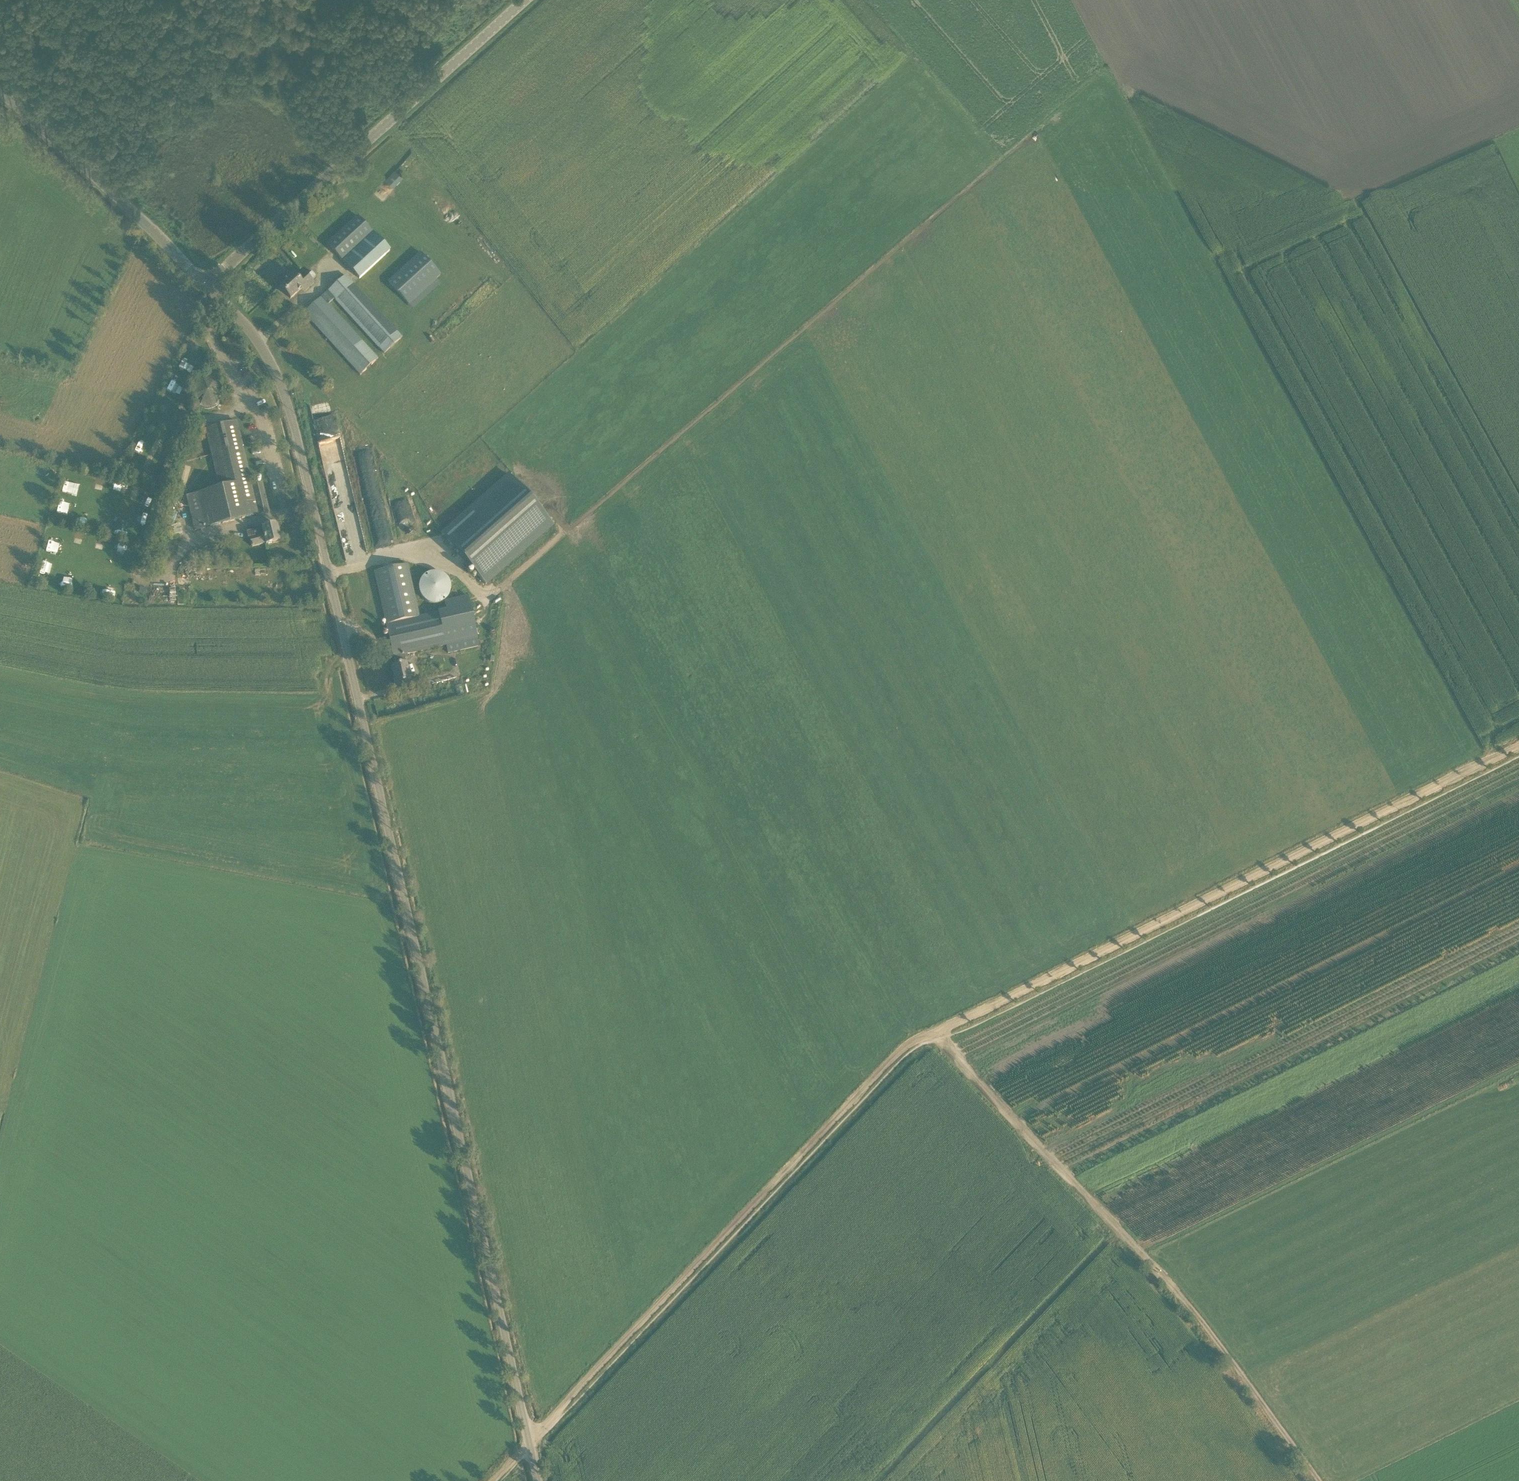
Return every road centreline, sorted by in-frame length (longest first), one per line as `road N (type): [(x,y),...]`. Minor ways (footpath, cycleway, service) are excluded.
road 1 (unclassified): [(540,1480),(294,418),(280,373),(207,286)]
road 2 (track): [(1518,750),(931,1033)]
road 3 (track): [(931,1033),(898,1051),(493,1480)]
road 4 (track): [(931,1033),(1190,1311),(1315,1480)]
road 5 (unclassified): [(207,286),(524,0)]
road 6 (unclassified): [(207,286),(0,89)]

